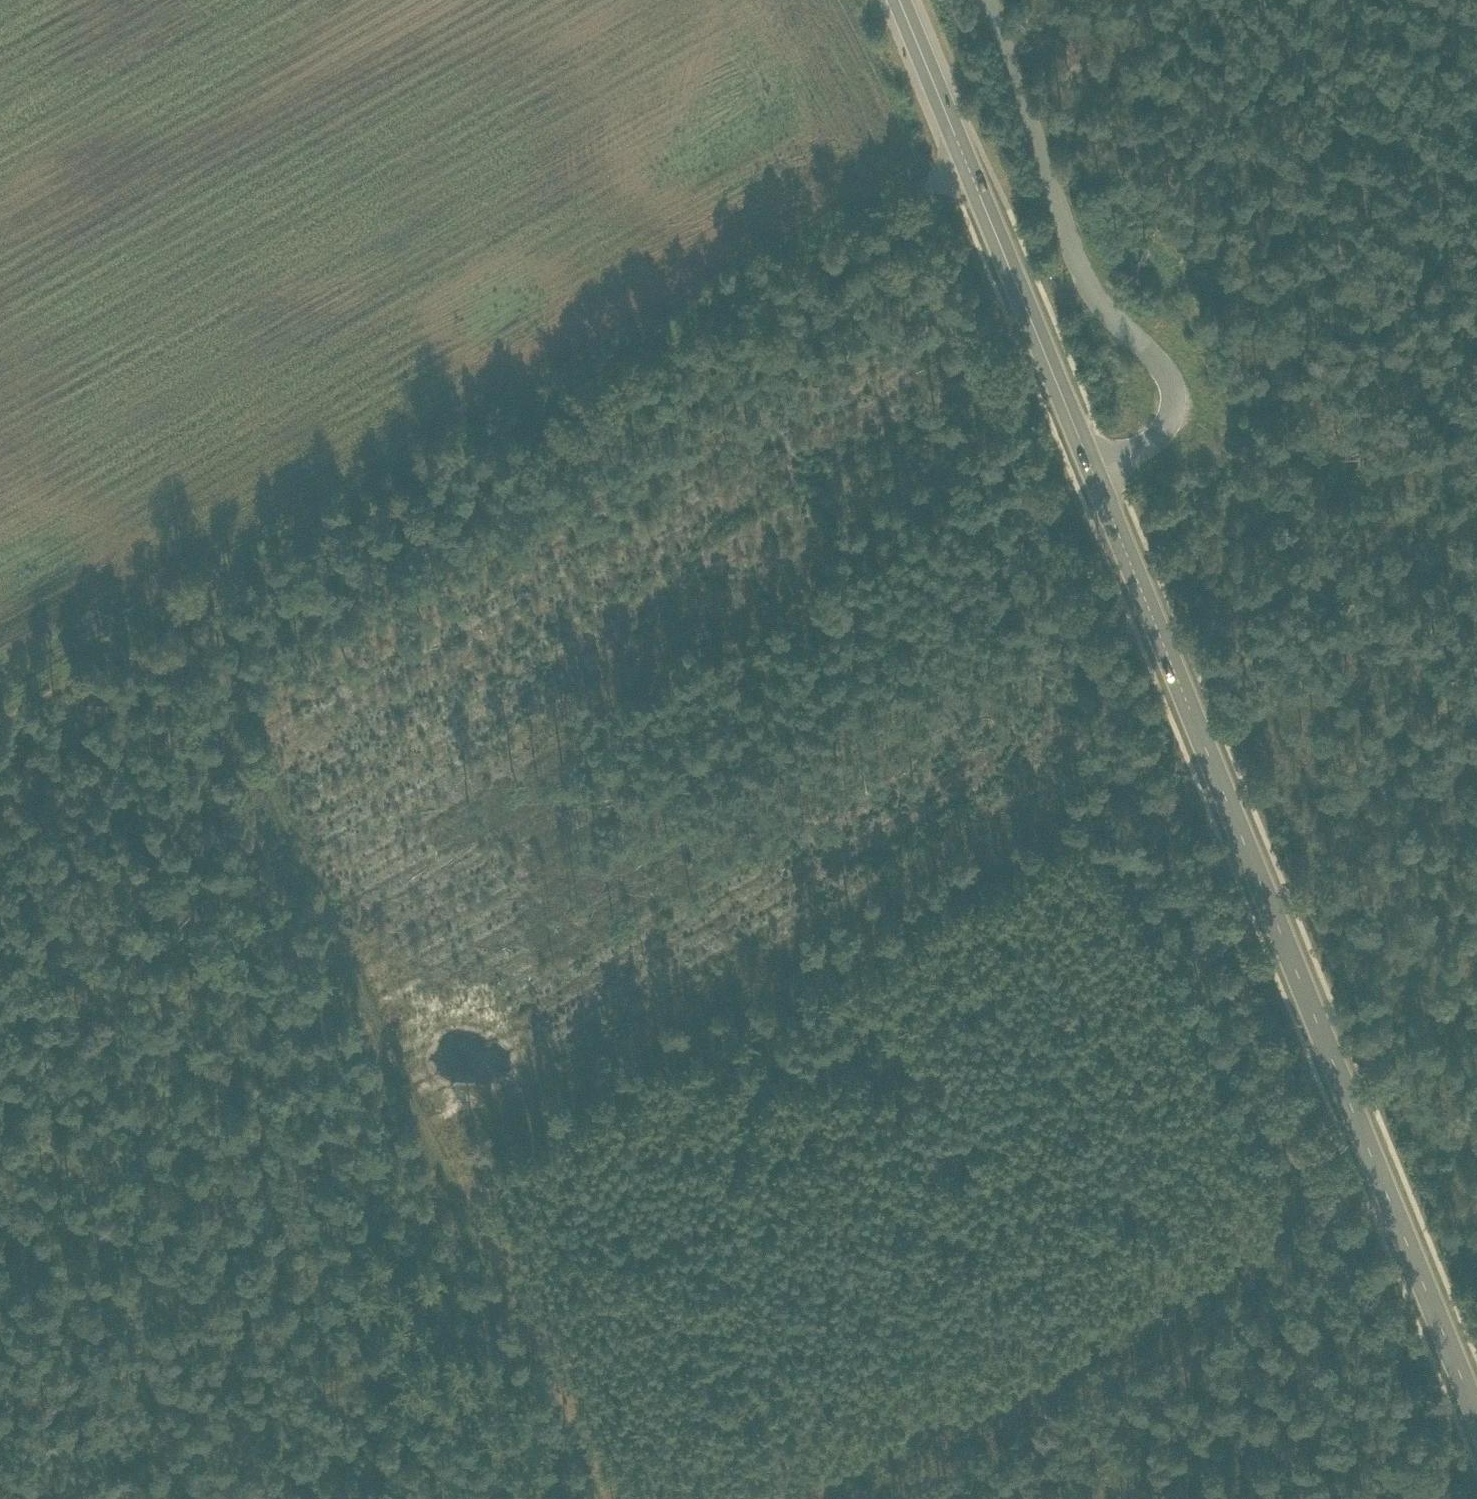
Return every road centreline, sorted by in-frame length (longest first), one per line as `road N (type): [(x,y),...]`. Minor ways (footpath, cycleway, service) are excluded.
road 1 (tertiary): [(901,0),(1476,1413)]
road 2 (track): [(0,713),(186,610)]

